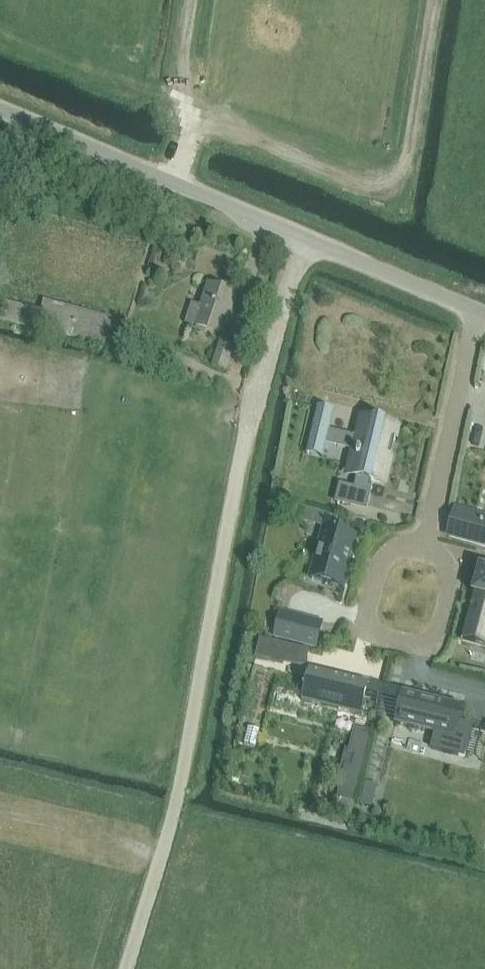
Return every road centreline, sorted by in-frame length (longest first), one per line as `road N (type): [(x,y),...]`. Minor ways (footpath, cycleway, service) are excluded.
road 1 (track): [(128,968),(172,824),(248,430),(306,239)]
road 2 (unclassified): [(478,311),(0,108)]
road 3 (residential): [(422,543),(398,544),(382,557),(364,620),(370,627),(434,641),(452,571),(443,553)]
road 4 (residential): [(478,311),(422,543)]

